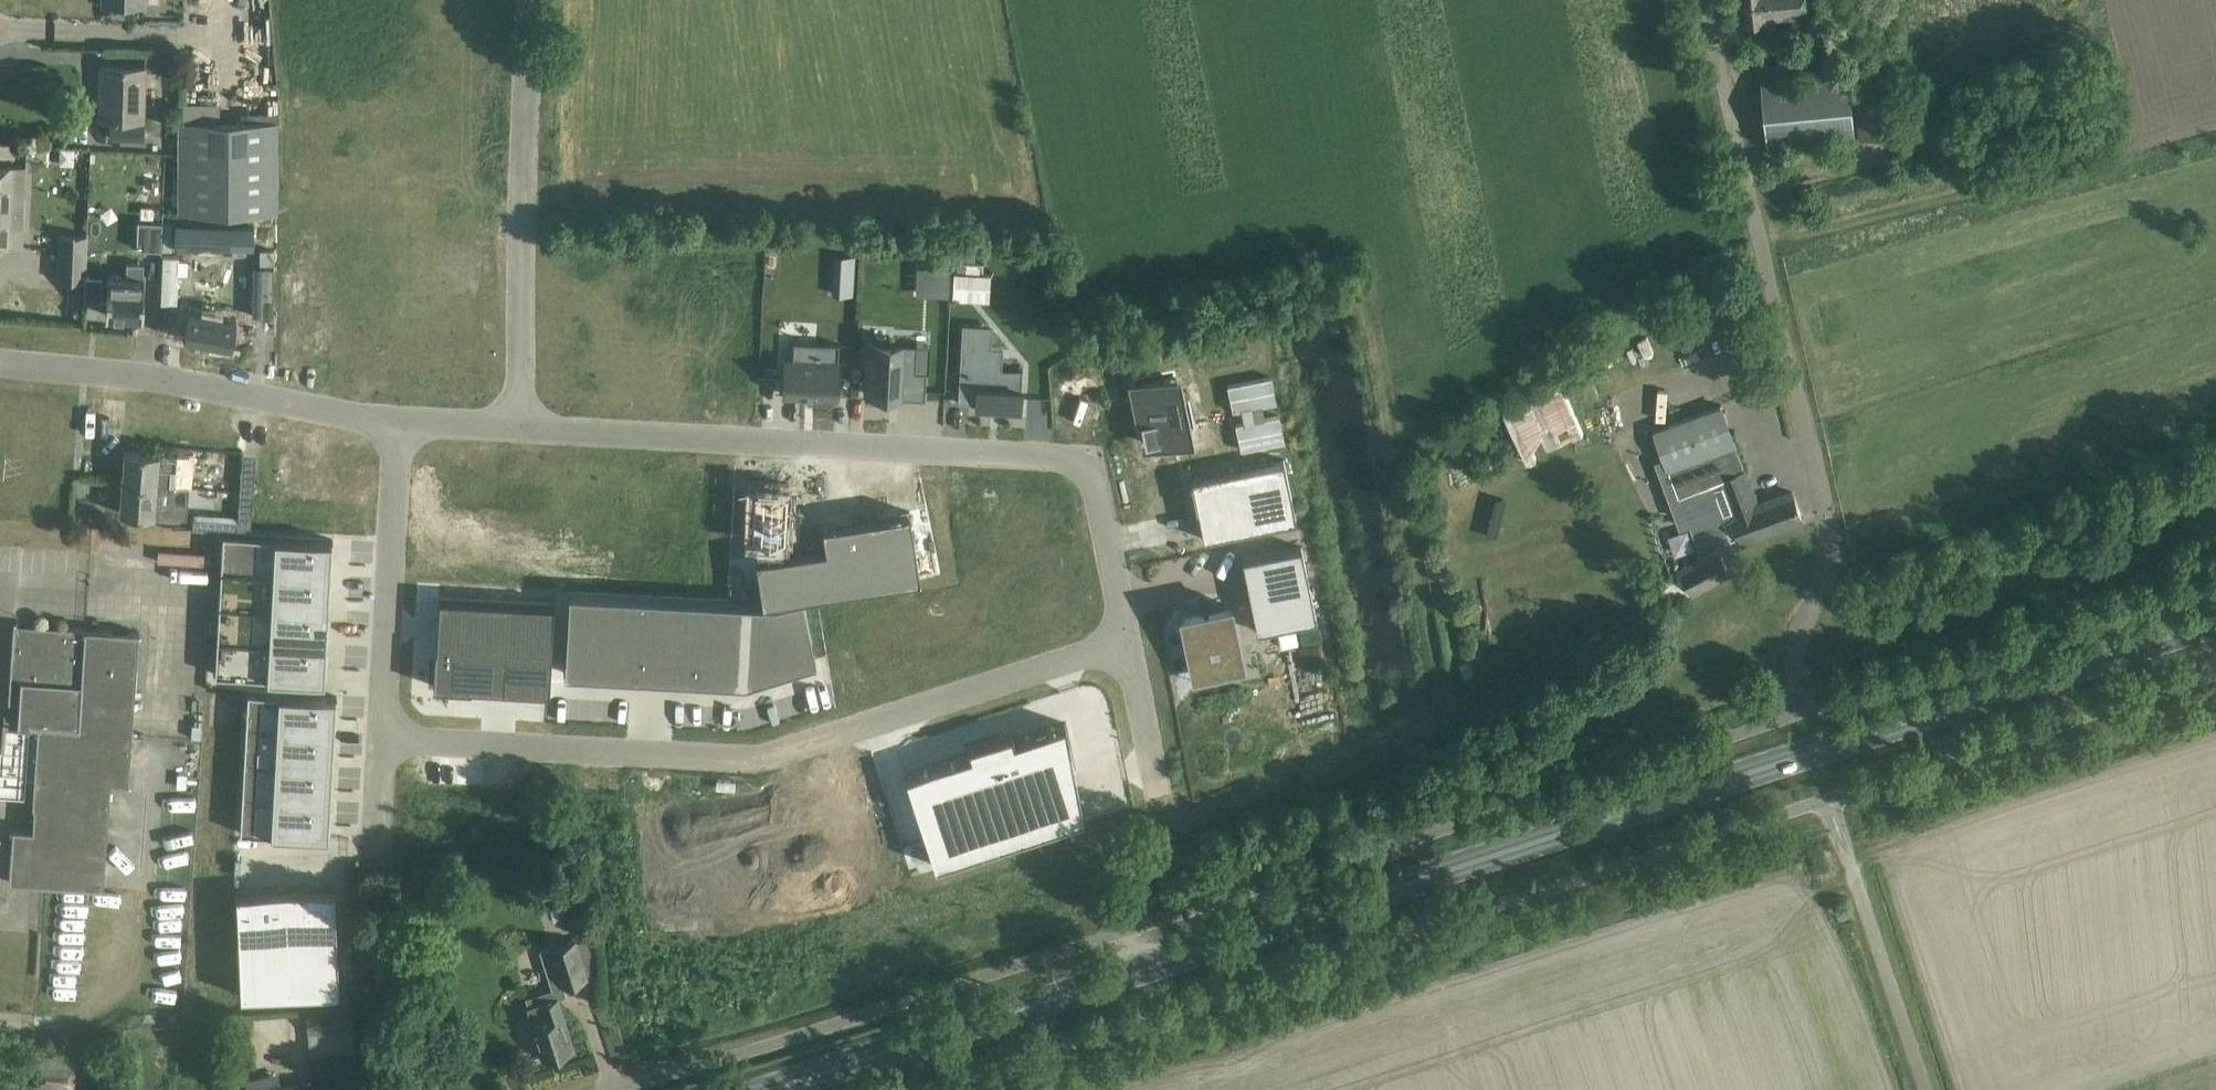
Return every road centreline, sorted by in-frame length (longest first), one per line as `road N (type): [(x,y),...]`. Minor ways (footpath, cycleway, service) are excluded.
road 1 (primary): [(768,1089),(2215,622)]
road 2 (residential): [(1126,646),(764,761),(377,738)]
road 3 (residential): [(516,424),(1088,462),(1126,646)]
road 4 (residential): [(1802,713),(1794,652),(1826,582),(1824,507),(1707,0)]
road 5 (residential): [(516,424),(531,10)]
road 6 (residential): [(0,364),(145,376),(400,421)]
road 7 (track): [(1761,240),(2130,148)]
road 8 (residential): [(400,421),(377,738)]
road 9 (unclassified): [(1927,1089),(1830,799)]
road 10 (residential): [(1126,646),(1157,798)]

